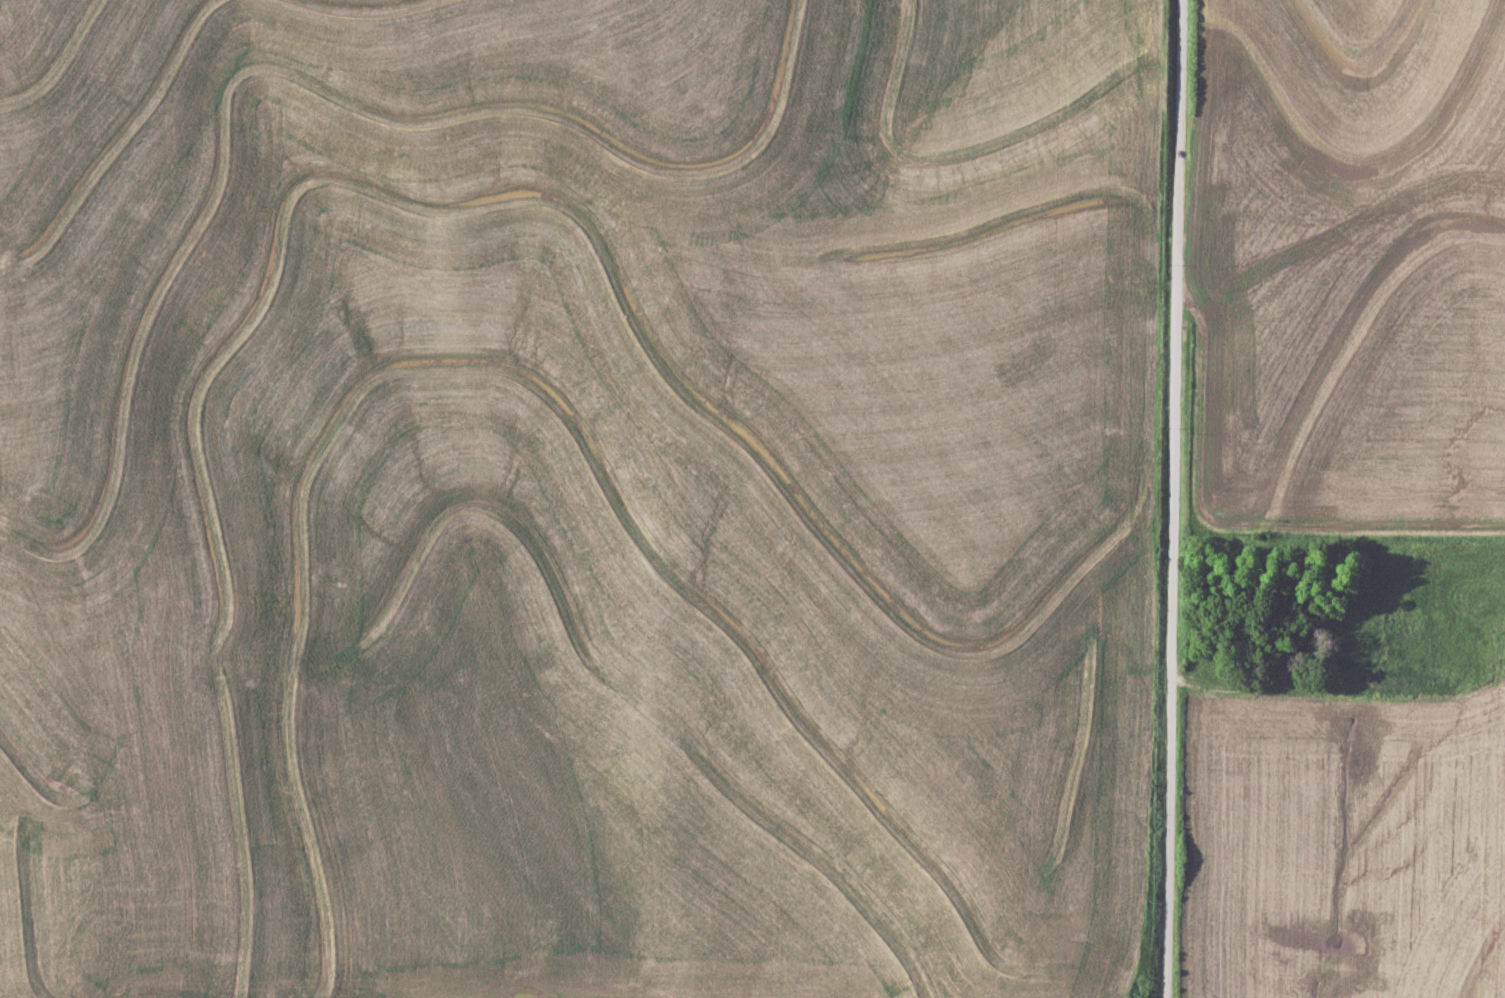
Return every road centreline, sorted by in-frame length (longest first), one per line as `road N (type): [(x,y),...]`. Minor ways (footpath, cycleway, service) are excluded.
road 1 (residential): [(1165,997),(1180,0)]
road 2 (track): [(1169,677),(1231,688),(1331,626),(1365,582),(1373,550),(1504,537)]

